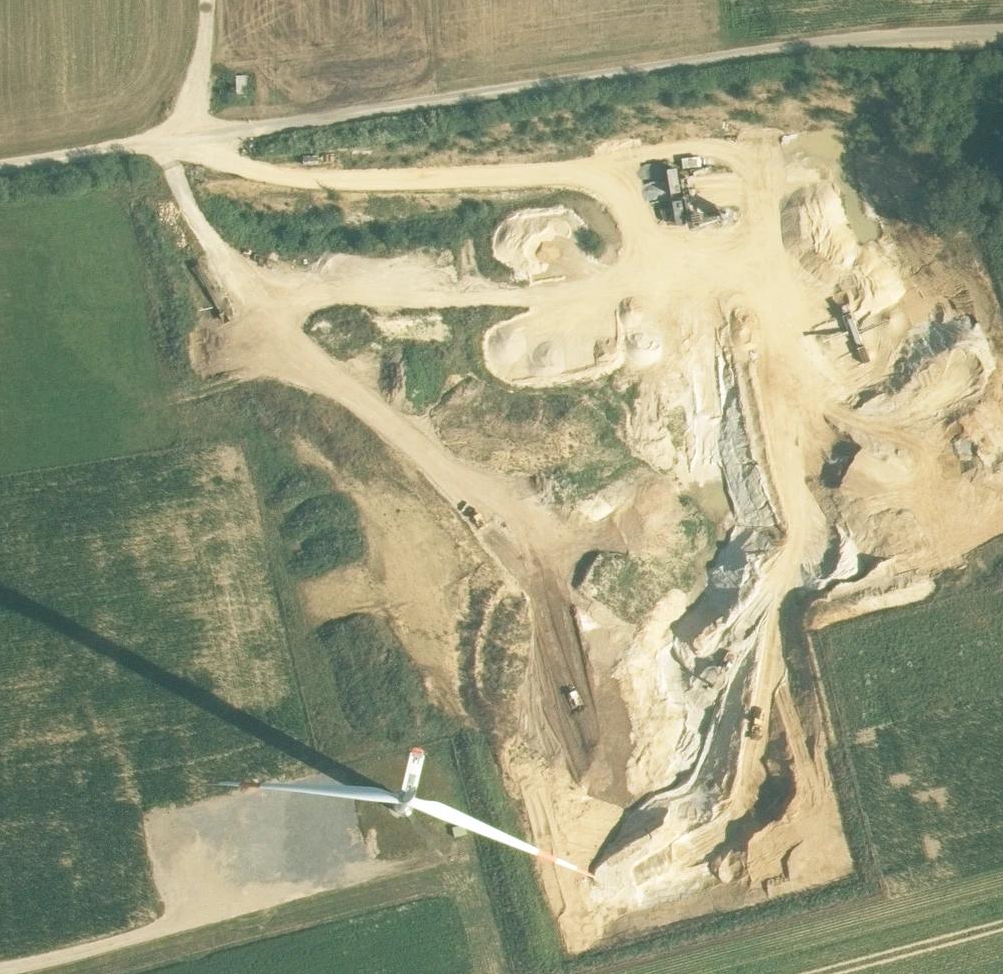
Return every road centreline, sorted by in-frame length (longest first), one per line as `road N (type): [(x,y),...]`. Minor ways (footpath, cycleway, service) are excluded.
road 1 (track): [(0,177),(925,37),(1002,37)]
road 2 (track): [(356,872),(28,956),(0,955)]
road 3 (track): [(209,142),(205,0)]

